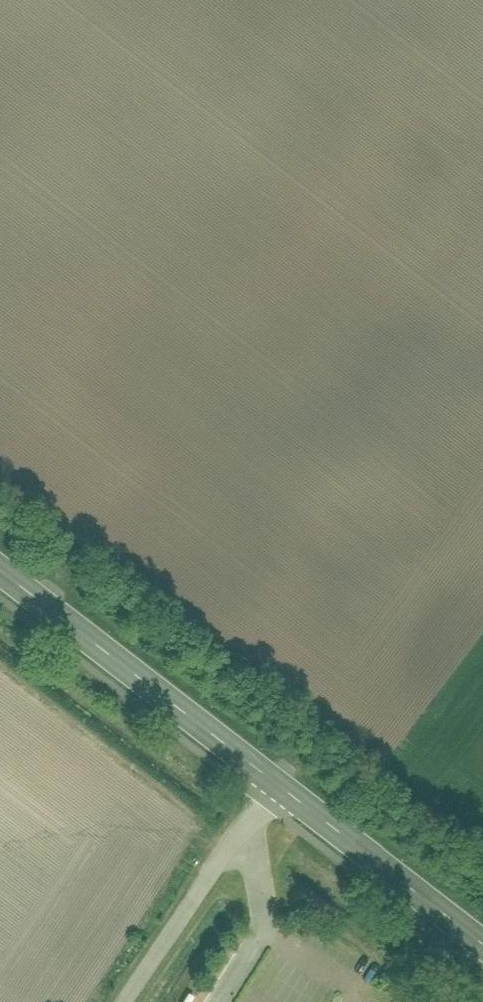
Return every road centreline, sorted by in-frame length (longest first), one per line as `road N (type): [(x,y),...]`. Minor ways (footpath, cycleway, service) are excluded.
road 1 (primary): [(283,783),(0,566)]
road 2 (unclassified): [(121,1001),(207,871),(283,783)]
road 3 (primary): [(482,938),(283,783)]

